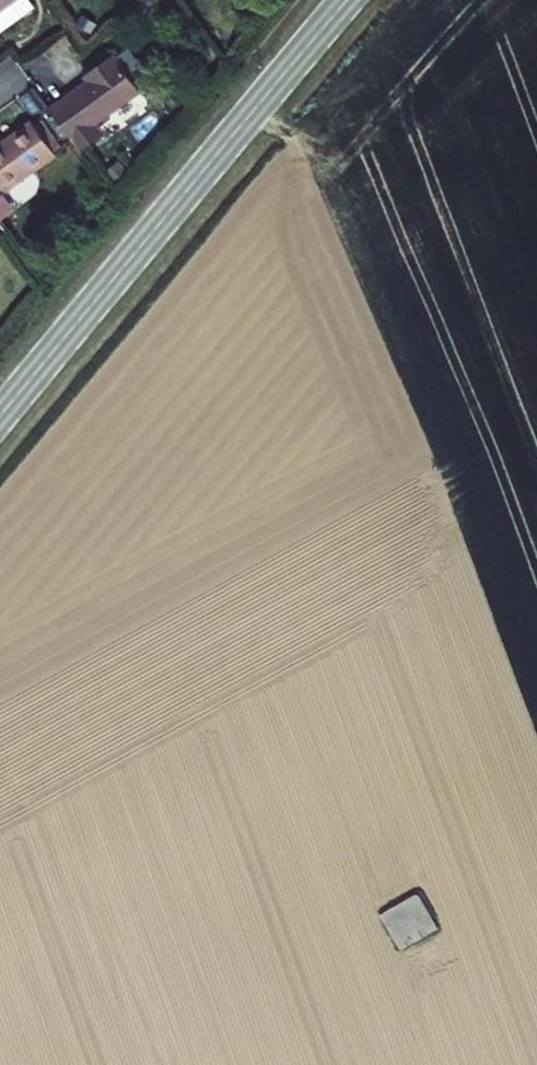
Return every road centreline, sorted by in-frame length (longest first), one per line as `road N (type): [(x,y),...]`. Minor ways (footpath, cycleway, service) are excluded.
road 1 (tertiary): [(347,0),(0,416)]

